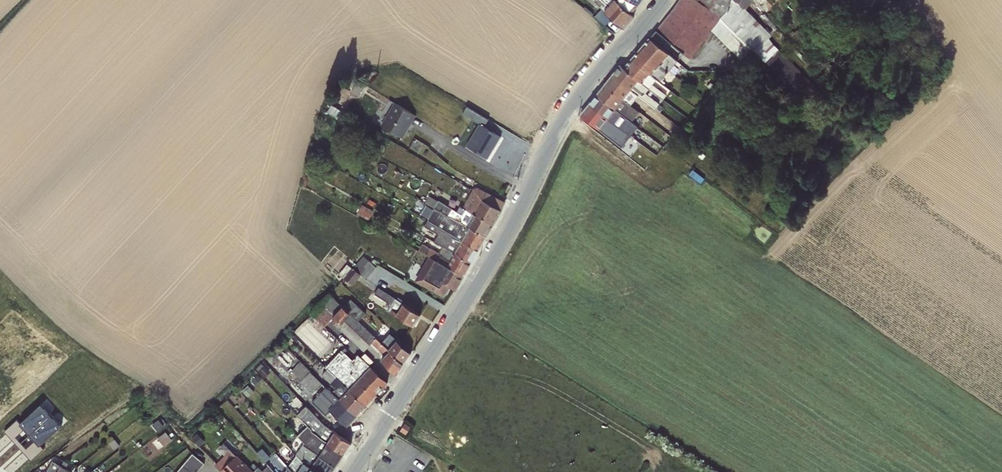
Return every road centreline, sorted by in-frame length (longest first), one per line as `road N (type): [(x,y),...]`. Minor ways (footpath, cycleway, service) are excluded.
road 1 (residential): [(666,0),(565,117),(493,252),(352,471)]

